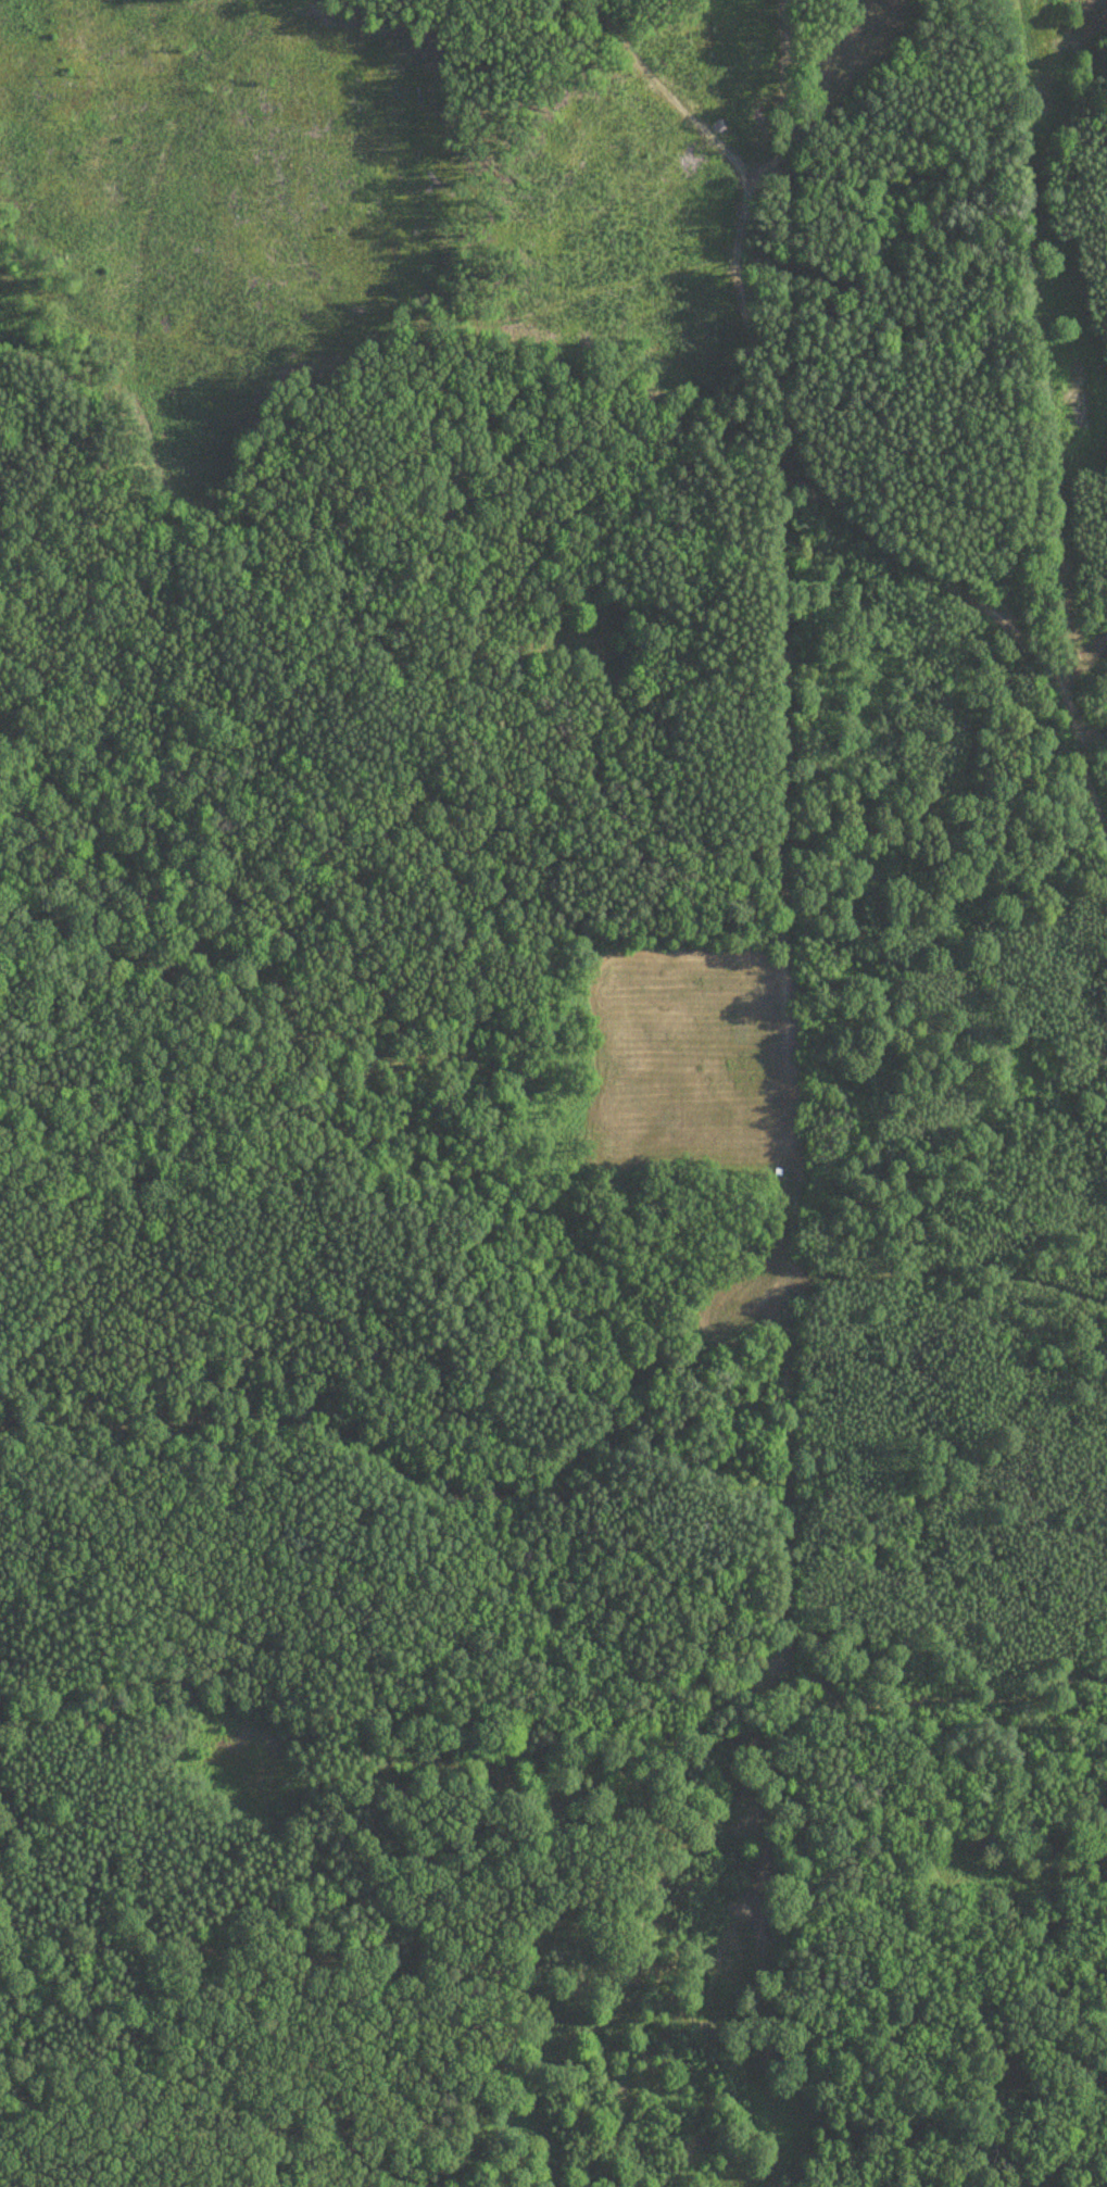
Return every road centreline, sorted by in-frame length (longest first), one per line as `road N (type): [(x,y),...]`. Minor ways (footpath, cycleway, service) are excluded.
road 1 (track): [(1066,707),(1051,670),(1023,639),(794,478),(762,426),(739,298),(732,246),(745,174),(587,0)]
road 2 (track): [(1106,827),(1066,707)]

